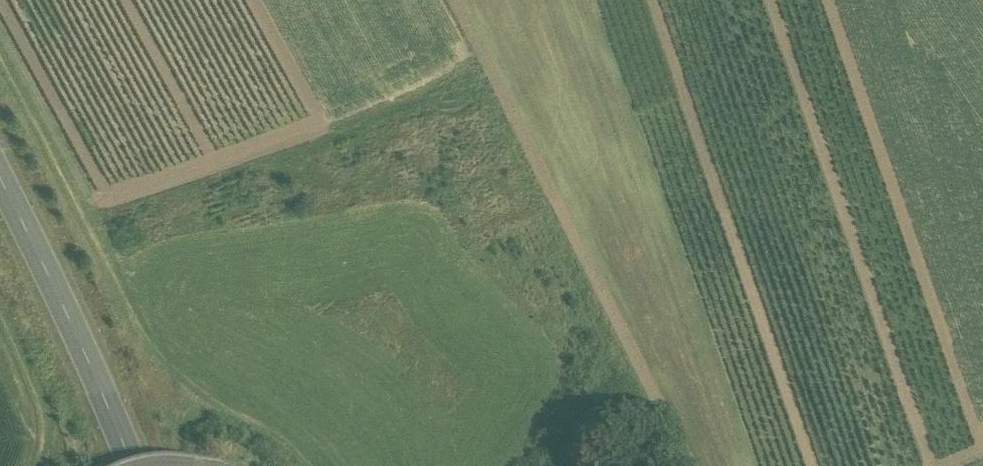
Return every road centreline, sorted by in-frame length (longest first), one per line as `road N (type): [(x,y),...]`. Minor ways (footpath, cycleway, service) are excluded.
road 1 (primary): [(0,179),(132,465)]
road 2 (track): [(28,465),(33,433),(24,392),(0,347)]

